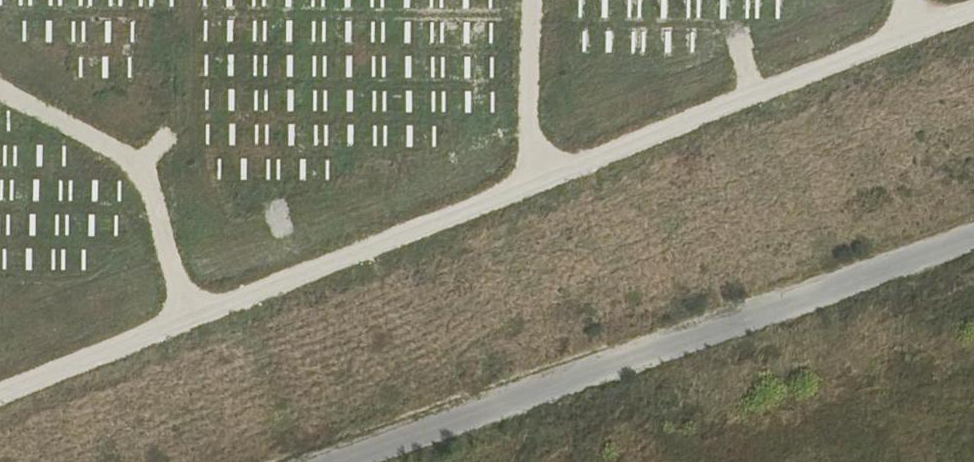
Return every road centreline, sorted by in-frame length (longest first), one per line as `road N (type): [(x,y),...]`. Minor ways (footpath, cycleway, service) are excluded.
road 1 (track): [(0,392),(973,8)]
road 2 (track): [(189,317),(141,161),(0,91)]
road 3 (track): [(537,179),(526,109),(529,0)]

